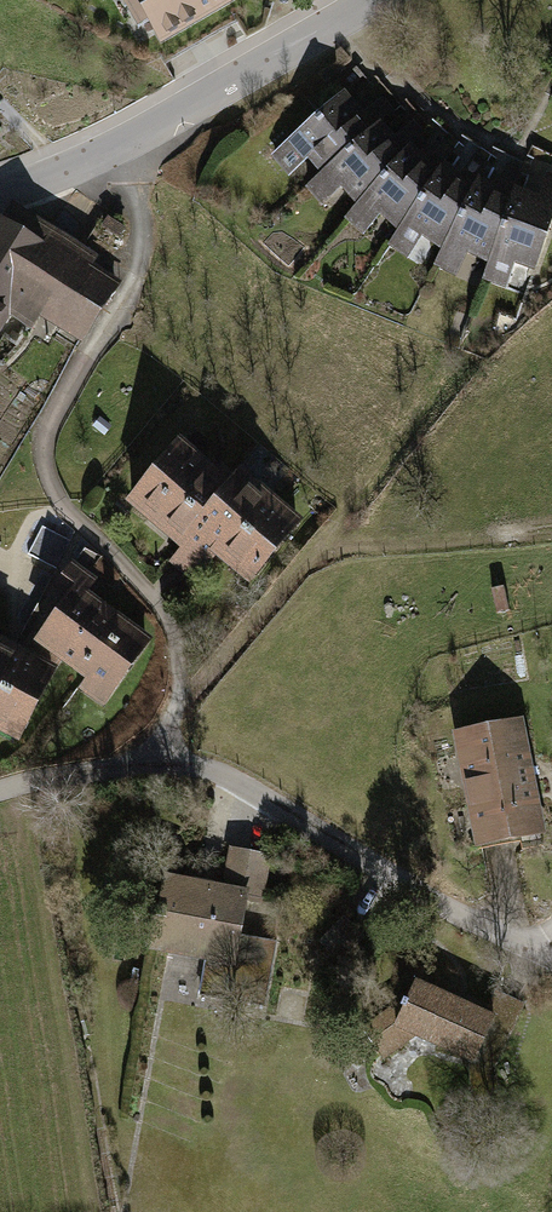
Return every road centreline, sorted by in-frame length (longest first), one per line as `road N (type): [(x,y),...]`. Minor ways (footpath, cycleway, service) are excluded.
road 1 (residential): [(0,792),(163,761),(197,766),(551,953)]
road 2 (track): [(177,712),(318,554),(551,532)]
road 3 (residential): [(373,0),(111,151),(0,197)]

